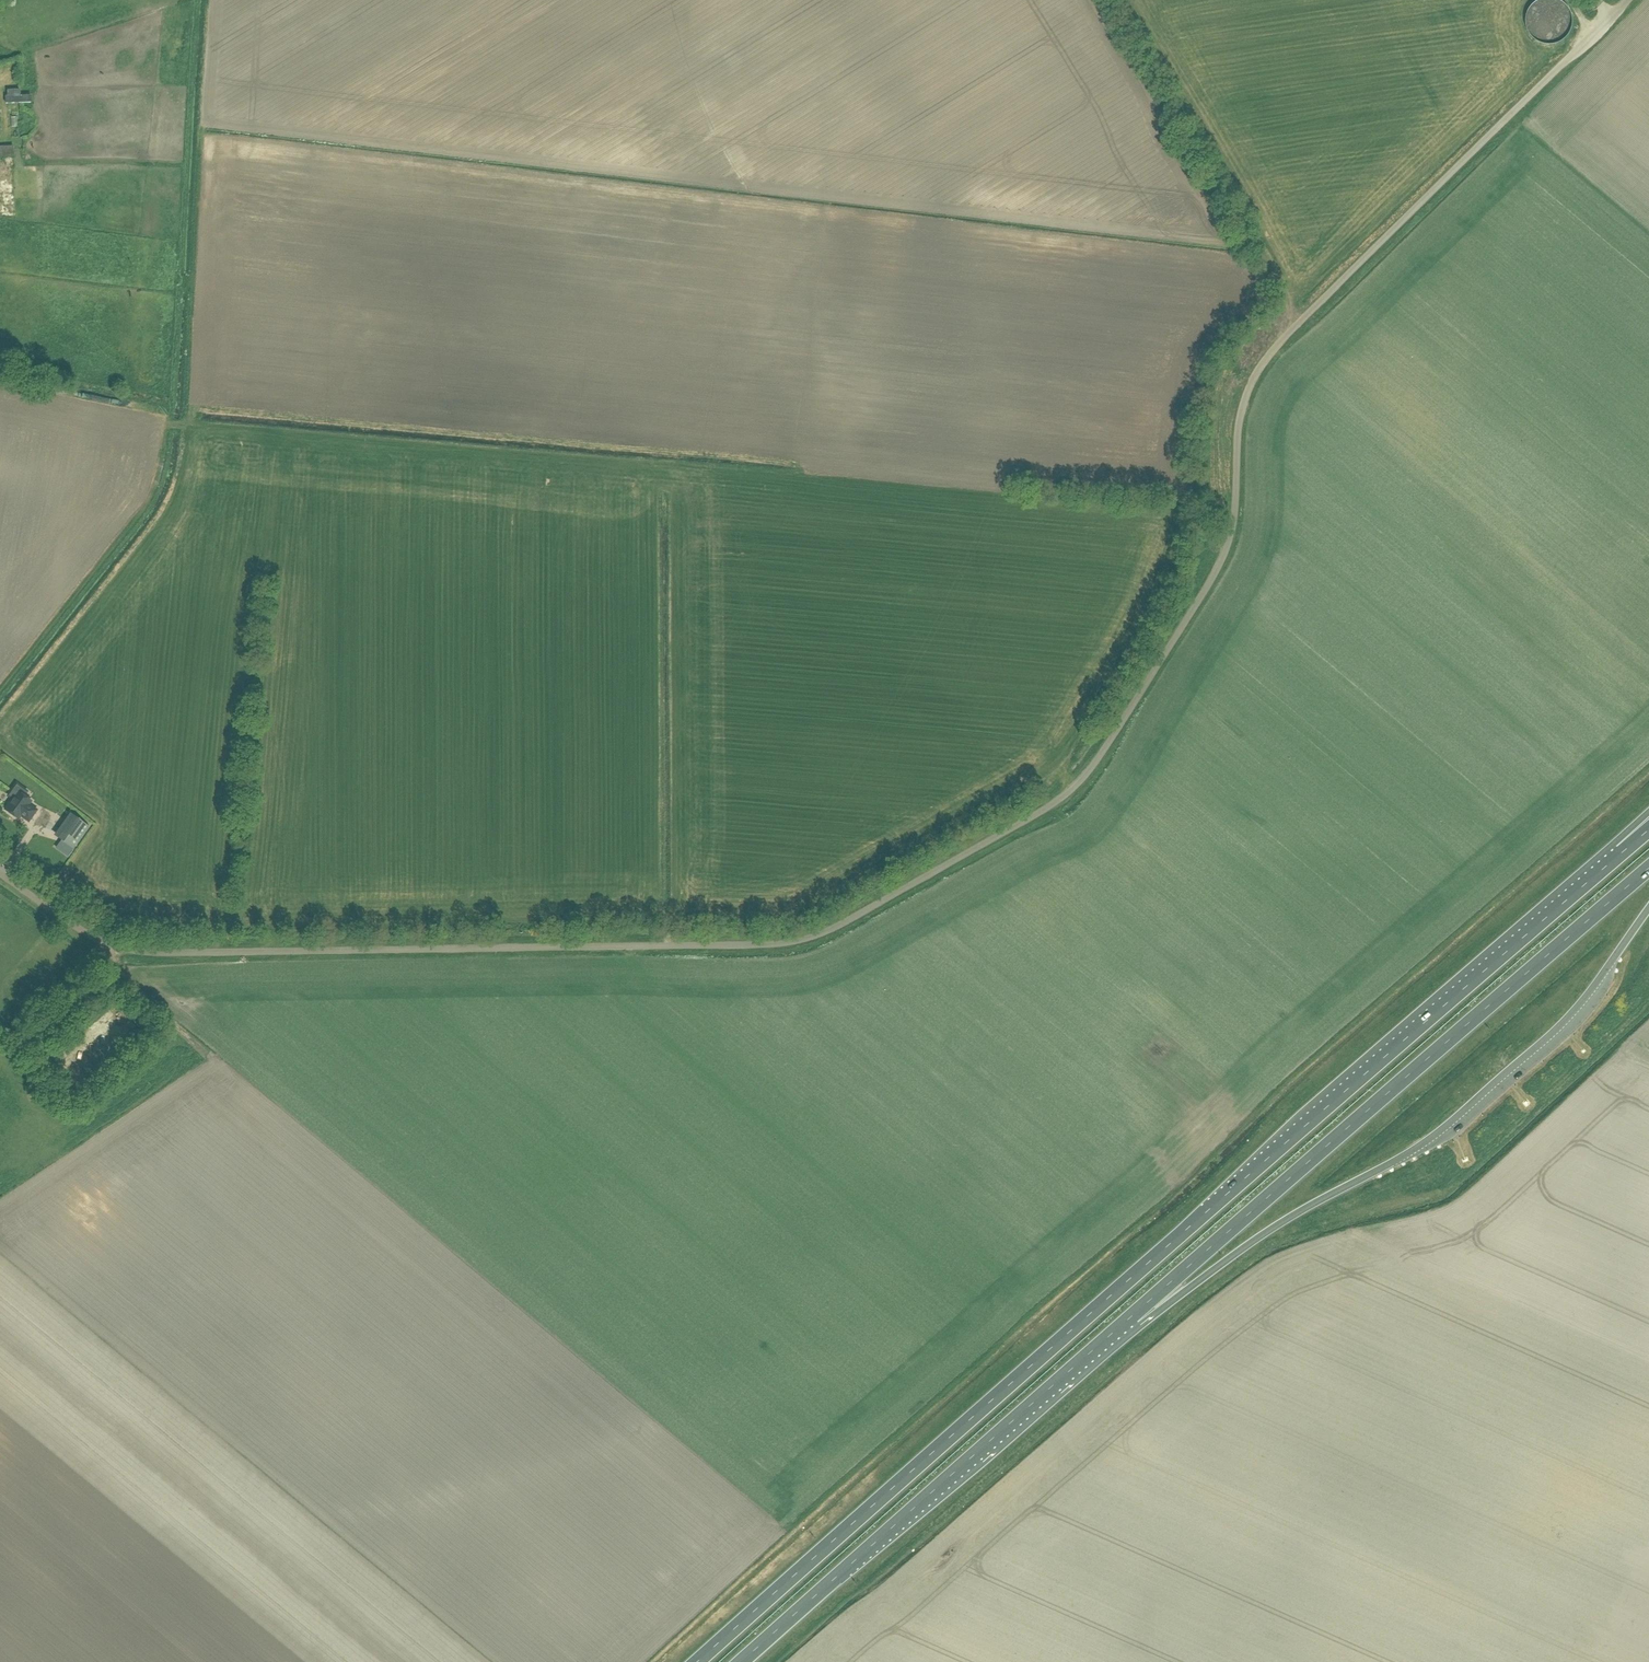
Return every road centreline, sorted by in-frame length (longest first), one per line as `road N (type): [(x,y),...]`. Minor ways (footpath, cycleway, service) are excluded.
road 1 (unclassified): [(0,871),(86,932),(115,947),(156,952),(789,944),(827,932),(1075,786),(1226,550),(1243,404),(1257,372),(1628,0)]
road 2 (trunk): [(1597,873),(700,1661)]
road 3 (trunk): [(1105,1340),(1648,868)]
road 4 (trunk): [(742,1661),(1105,1340)]
road 5 (trunk): [(1105,1340),(1139,1327),(1290,1218),(1385,1166)]

